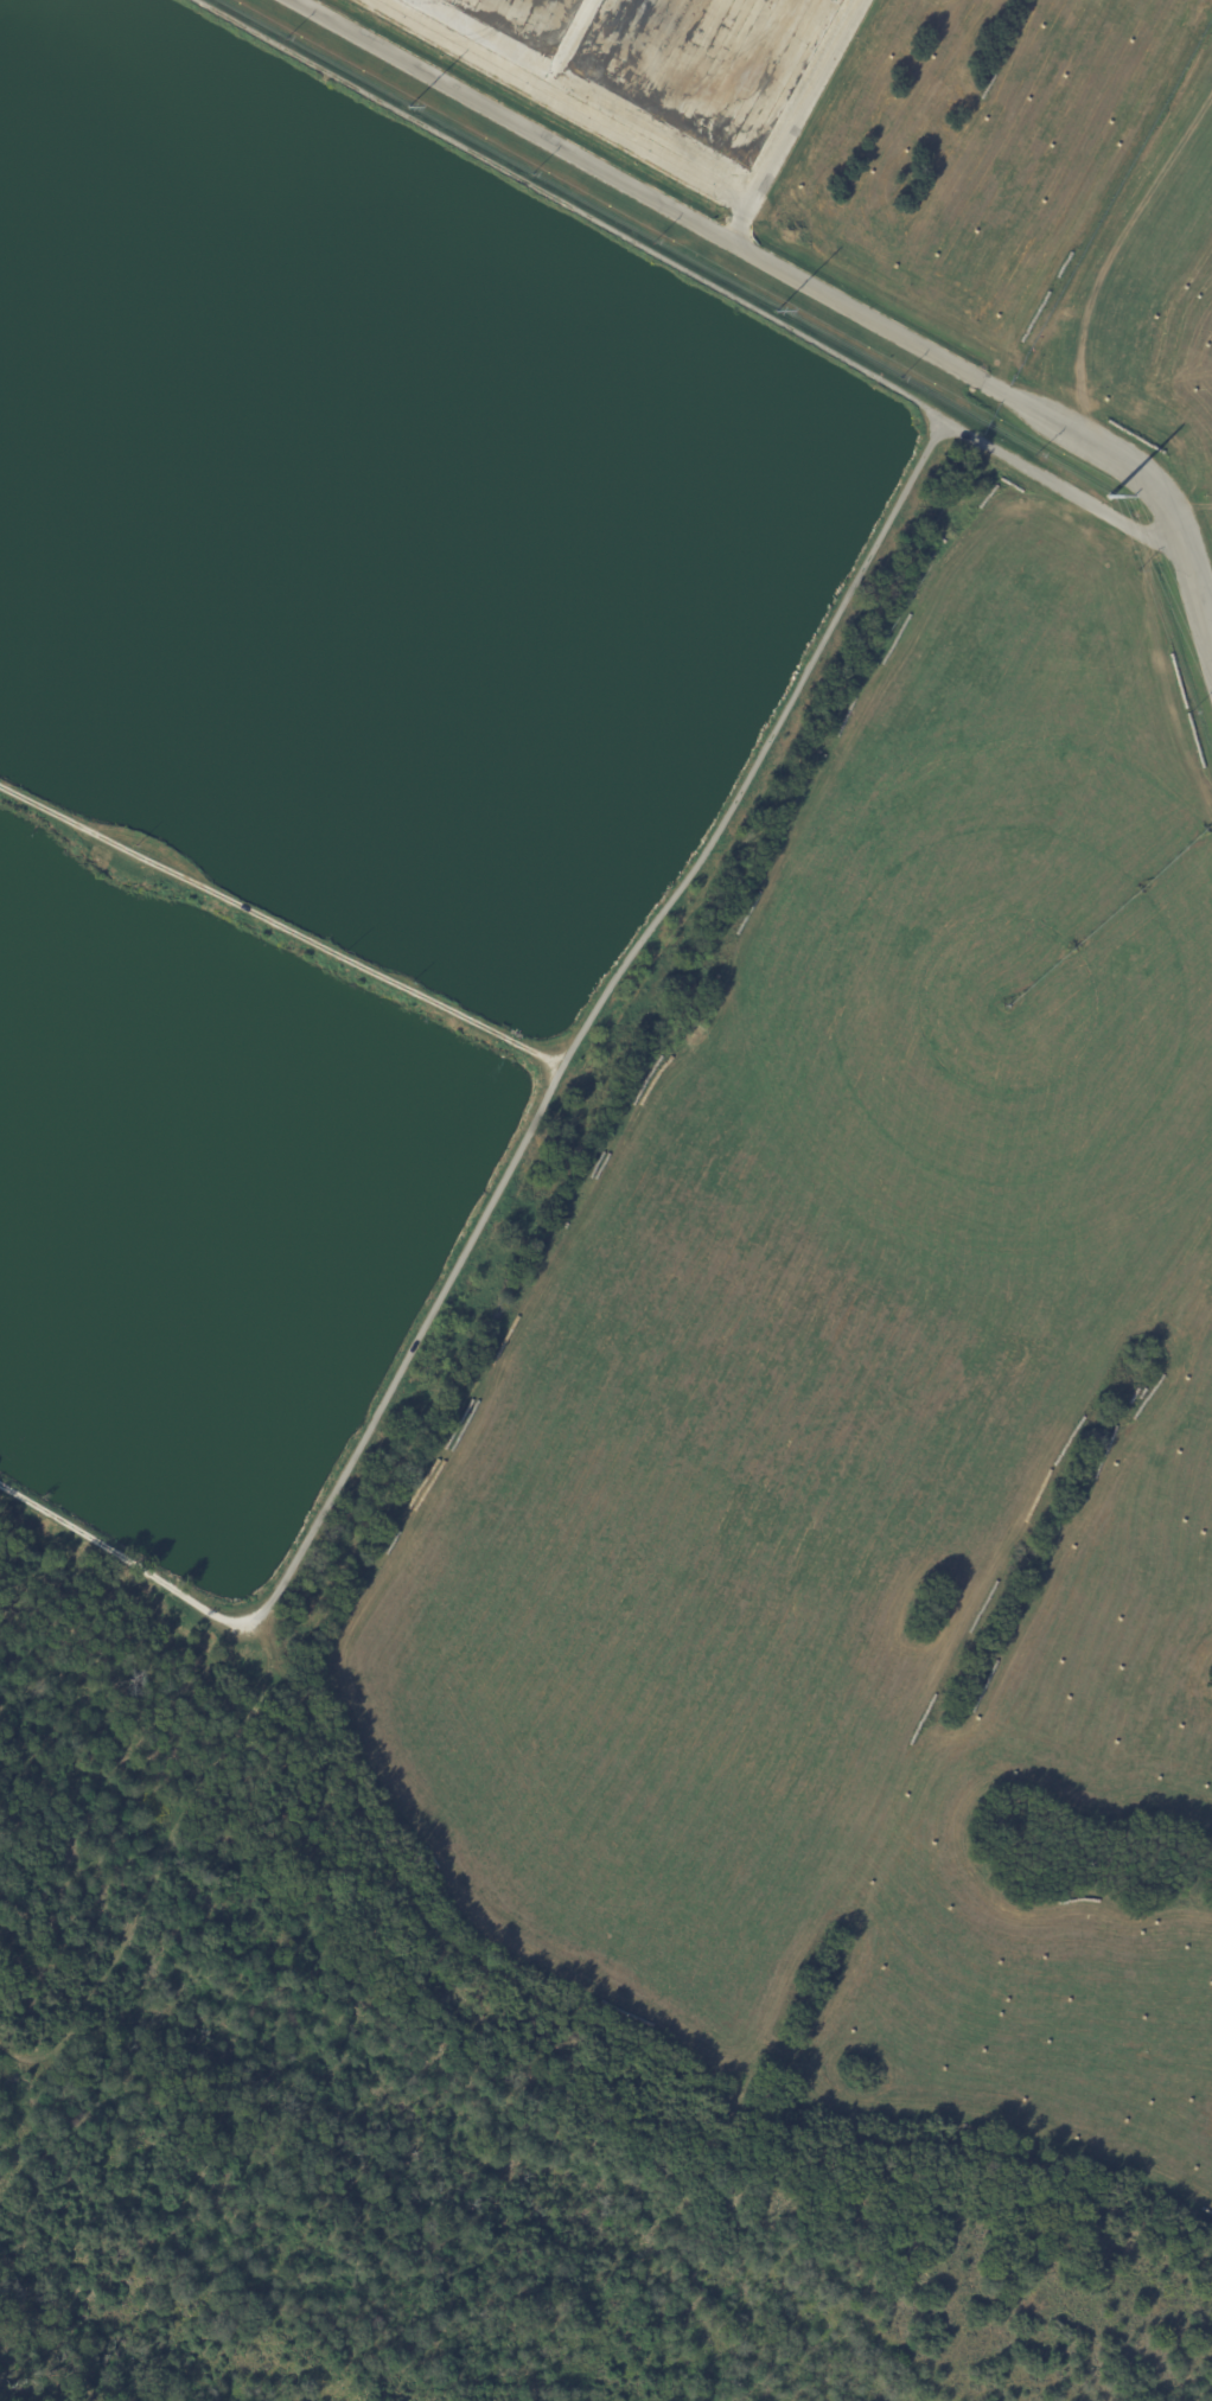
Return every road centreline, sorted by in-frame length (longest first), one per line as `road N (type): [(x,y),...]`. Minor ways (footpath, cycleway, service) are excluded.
road 1 (track): [(1089,440),(1080,346),(1090,307),(1211,86)]

